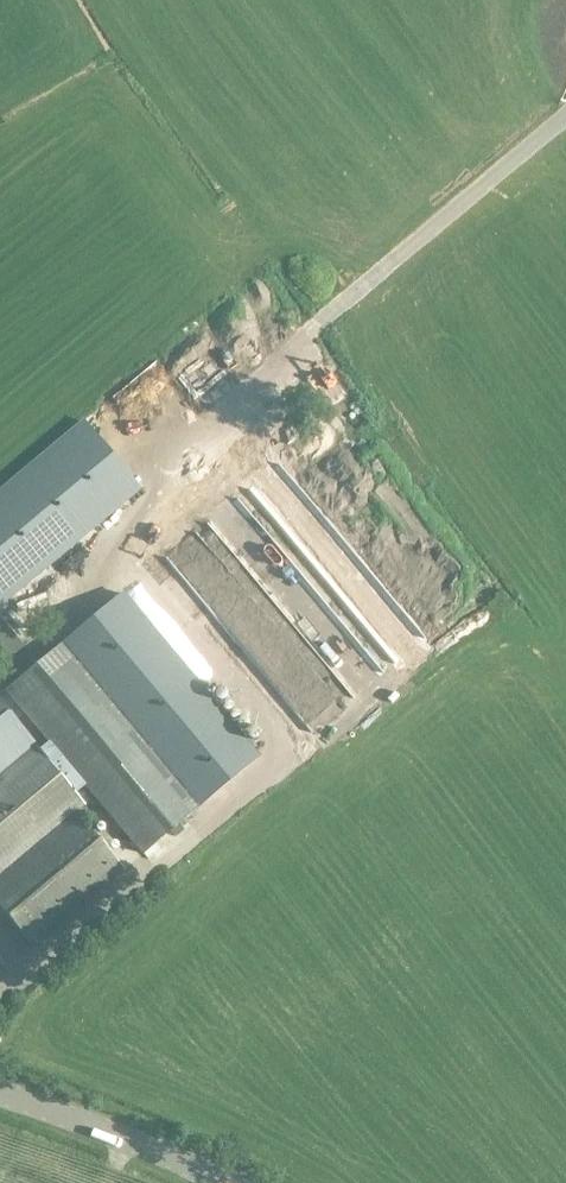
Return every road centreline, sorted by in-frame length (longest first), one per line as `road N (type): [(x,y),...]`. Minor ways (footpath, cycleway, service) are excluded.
road 1 (track): [(0,676),(83,605),(103,537),(252,403),(299,339),(565,115)]
road 2 (unclassified): [(226,1182),(0,1092)]

